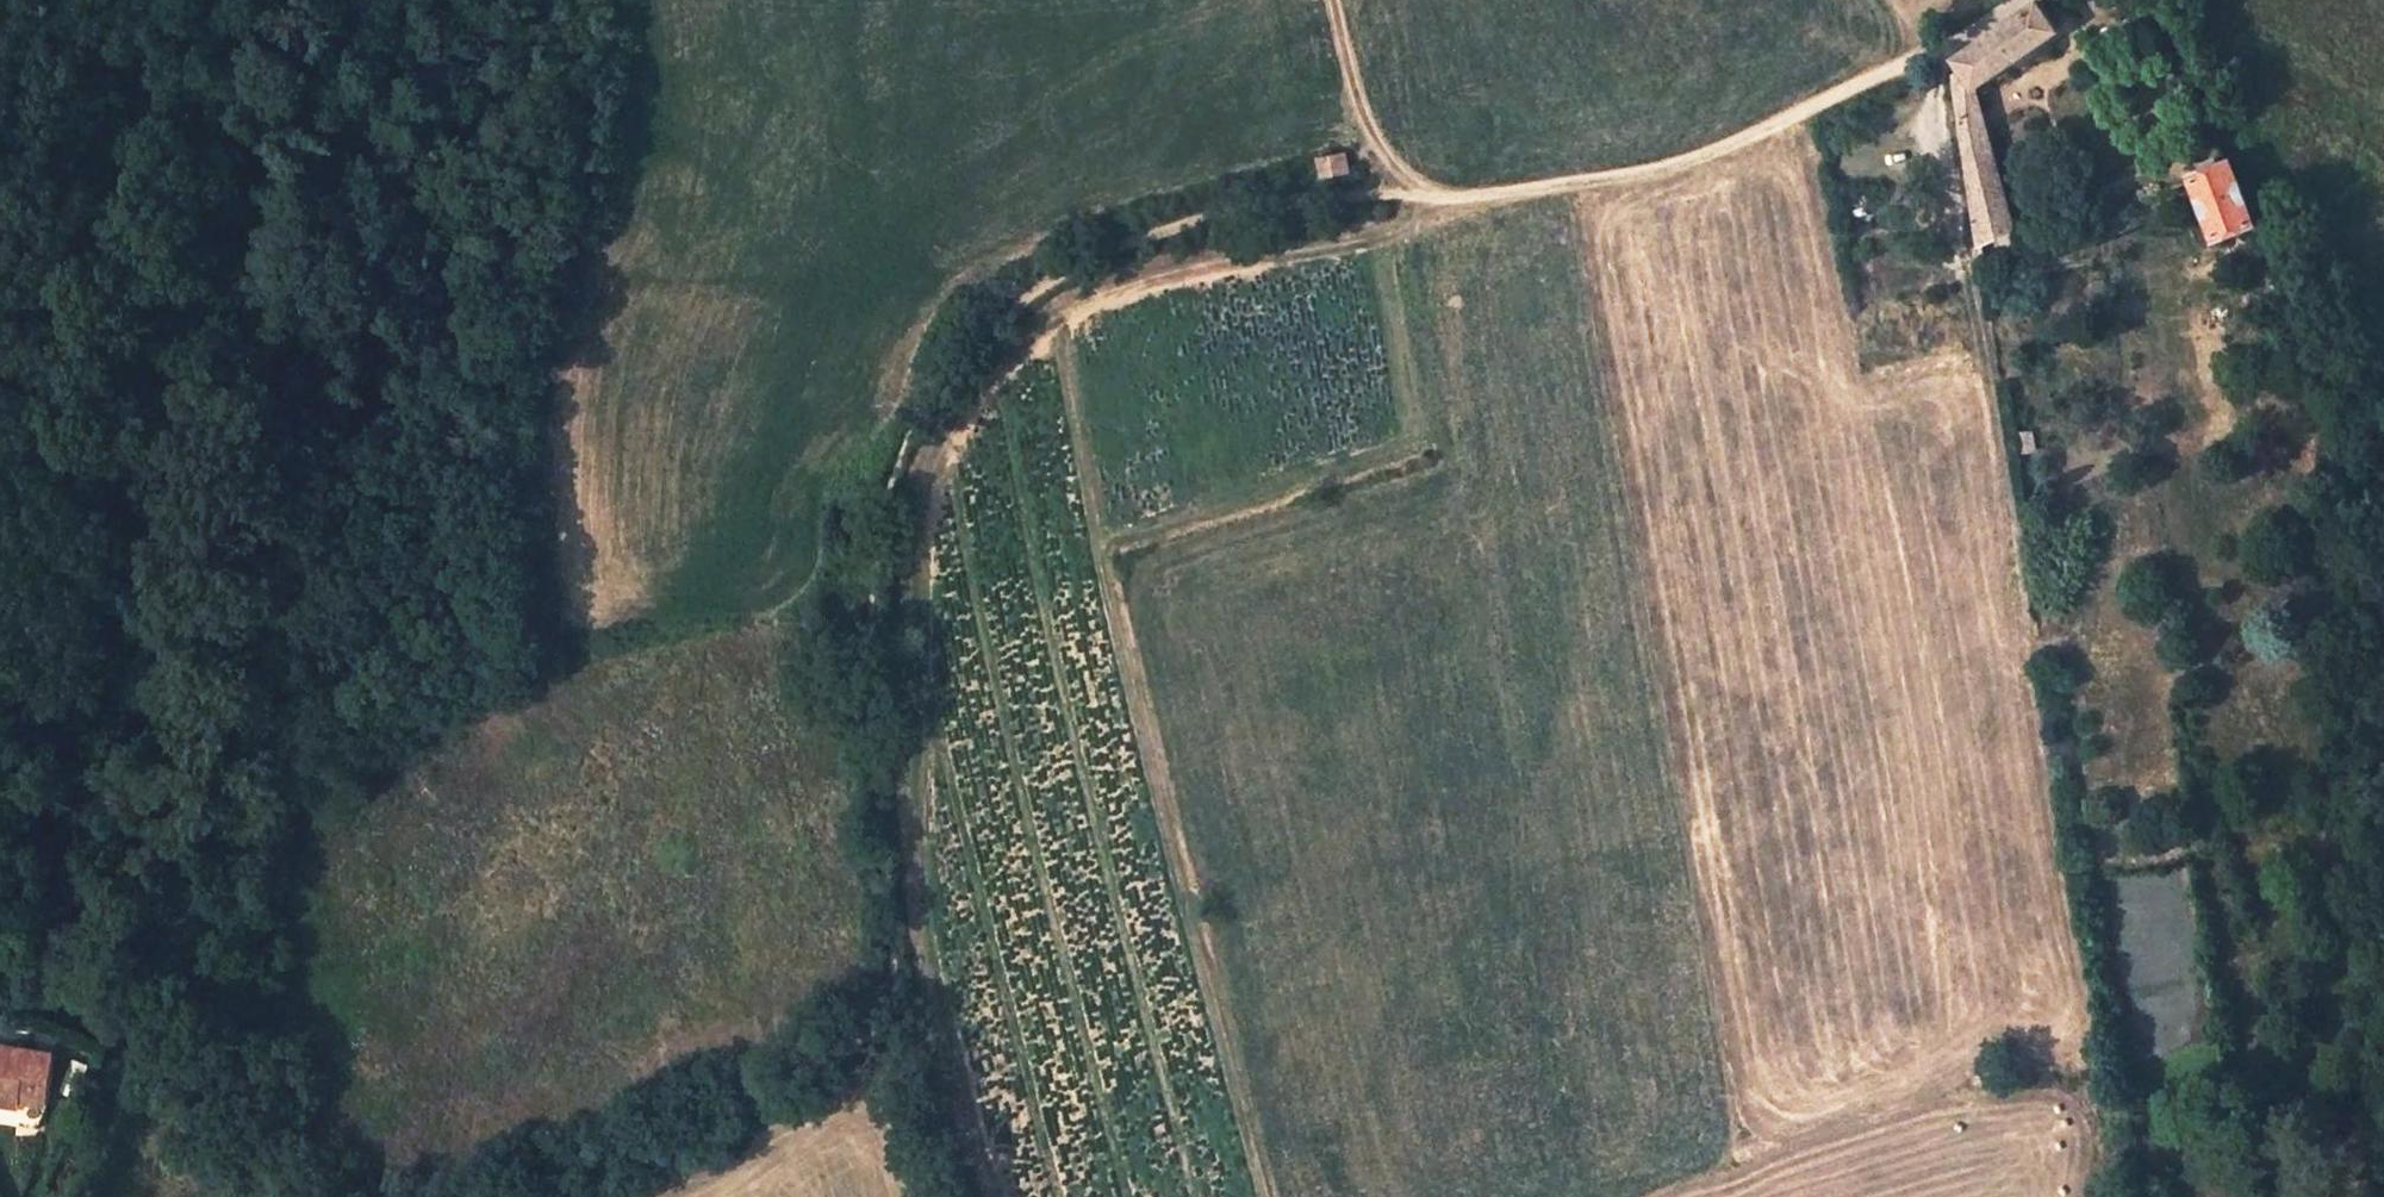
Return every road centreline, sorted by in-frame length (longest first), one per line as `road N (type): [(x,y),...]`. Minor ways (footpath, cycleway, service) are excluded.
road 1 (track): [(870,600),(891,472),(914,415),(947,365),(1051,280),(1167,231),(1271,209),(1486,195),(1682,162),(1799,114),(2023,0)]

